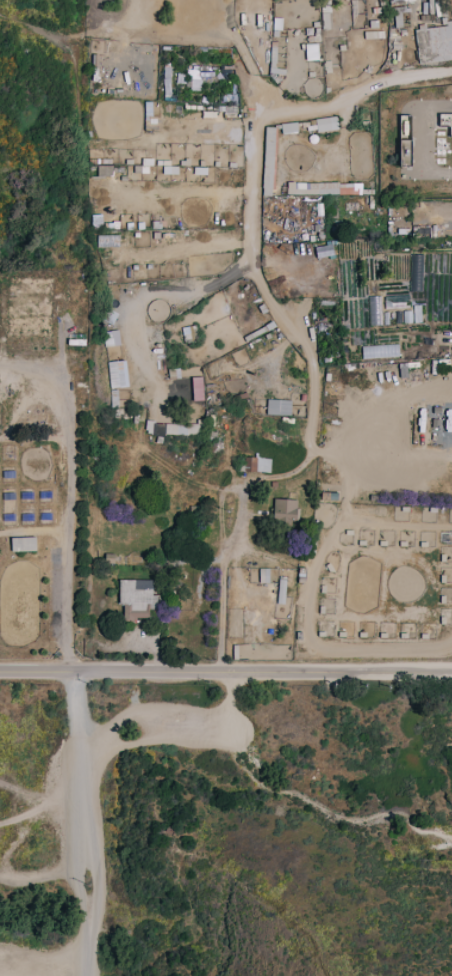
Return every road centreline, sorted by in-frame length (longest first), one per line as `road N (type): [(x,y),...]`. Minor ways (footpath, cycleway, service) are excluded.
road 1 (residential): [(0,673),(451,672)]

